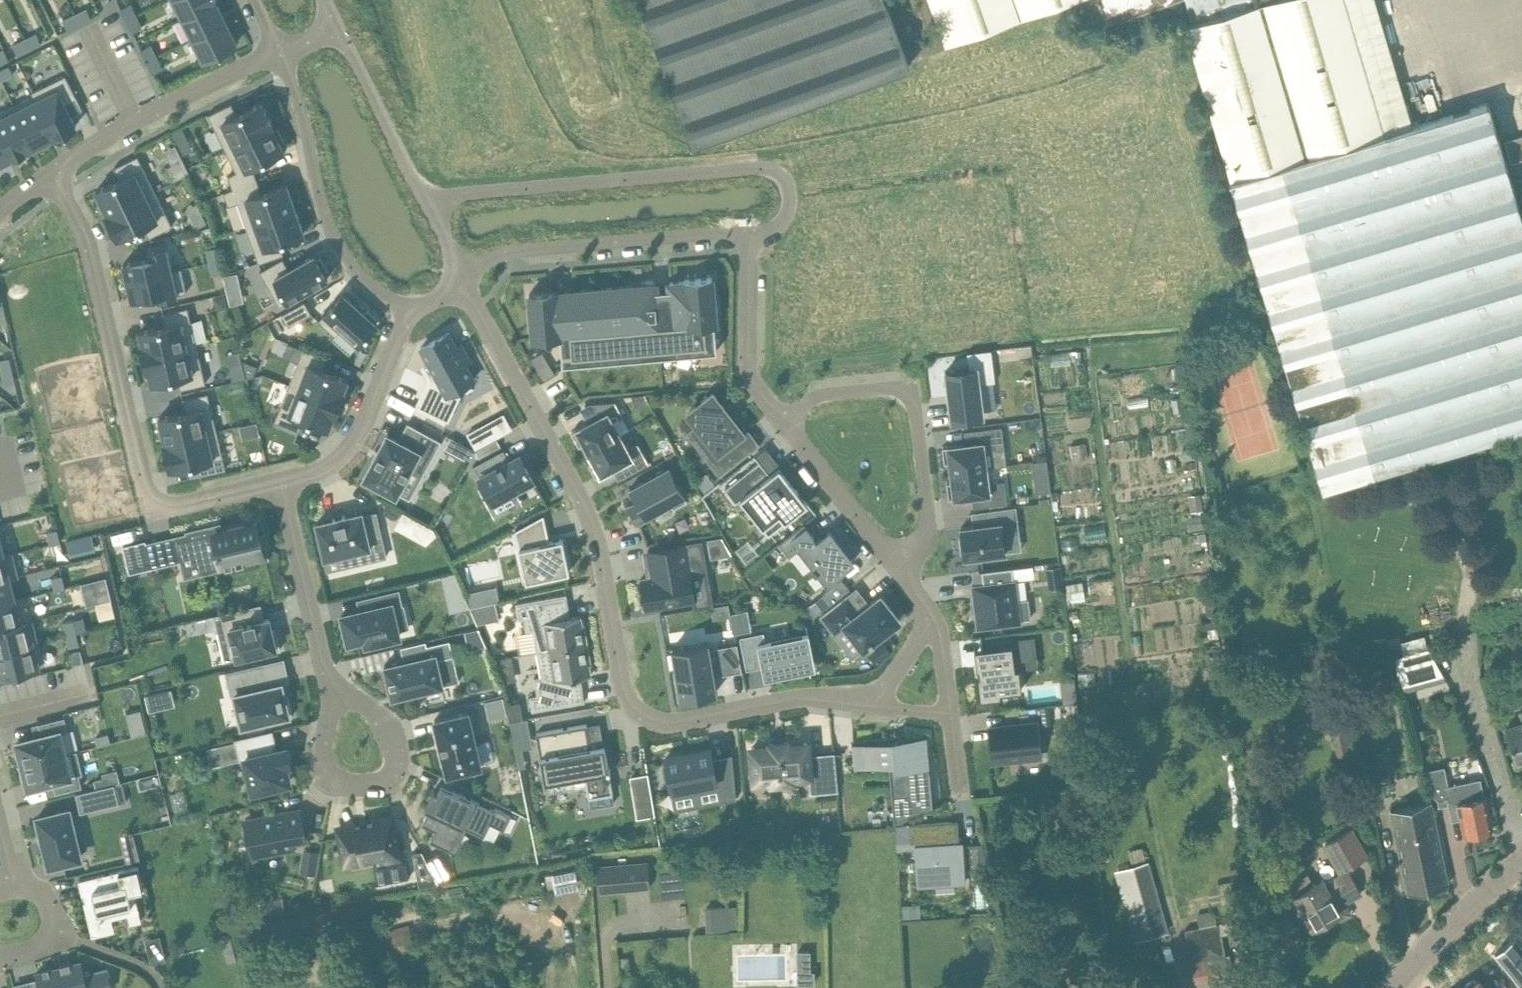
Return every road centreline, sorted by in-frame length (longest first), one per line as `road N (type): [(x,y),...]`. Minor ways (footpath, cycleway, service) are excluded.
road 1 (residential): [(463,279),(594,527),(623,686),(642,716),(677,724),(806,697),(872,705)]
road 2 (residential): [(50,173),(88,242),(146,492),(173,509),(280,483)]
road 3 (residential): [(749,235),(787,216),(790,199),(782,177),(769,169),(471,192),(428,206)]
road 4 (track): [(1271,987),(1255,888),(1172,905),(1135,694)]
road 5 (residential): [(897,565),(921,548),(930,525),(913,398),(894,389),(818,397),(784,423)]
road 6 (residential): [(278,53),(303,113),(337,248),(362,279),(410,307)]
road 7 (residential): [(463,279),(511,252),(749,235)]
road 8 (residential): [(278,53),(135,122),(50,173)]
road 9 (residential): [(340,696),(323,769),(341,785),(381,784),(398,769),(388,729),(360,704)]
road 10 (residential): [(280,483),(333,466),(363,430),(410,307)]
road 11 (residential): [(280,483),(325,667),(340,696)]
road 12 (residential): [(428,206),(338,25)]
road 13 (residential): [(784,423),(749,377),(749,235)]
road 14 (residential): [(897,565),(784,423)]
road 15 (tertiary): [(1395,987),(1467,909),(1521,867)]
road 16 (residential): [(13,875),(48,900),(54,931),(39,949),(0,956)]

